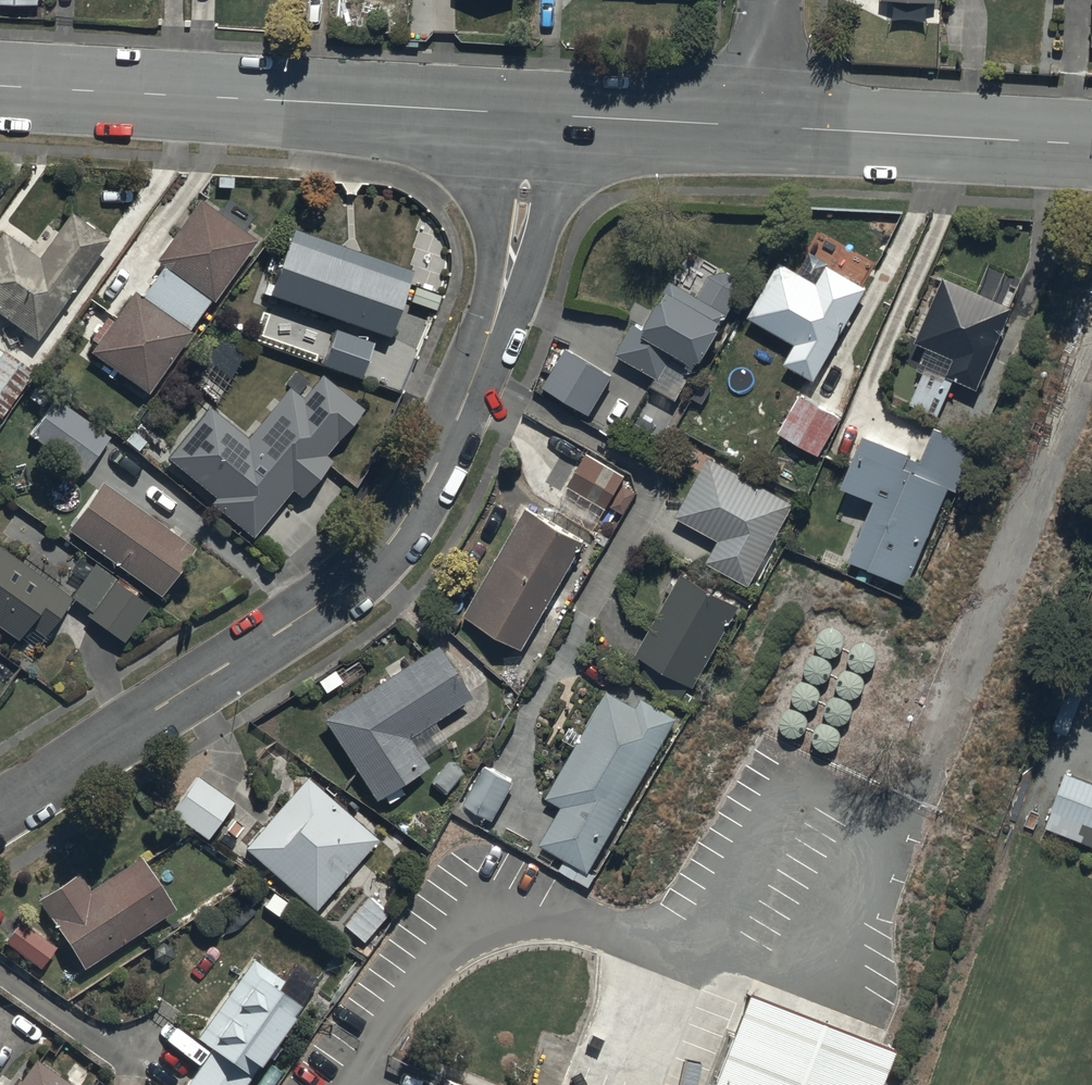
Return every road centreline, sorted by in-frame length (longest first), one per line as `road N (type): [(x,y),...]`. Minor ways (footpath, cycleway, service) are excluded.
road 1 (residential): [(533,114),(509,280),(462,409),(377,558),(275,634),(0,809)]
road 2 (tertiary): [(0,85),(533,114)]
road 3 (tertiary): [(767,127),(1091,145)]
road 4 (tertiary): [(533,114),(767,127)]
road 5 (residential): [(773,0),(767,127)]

